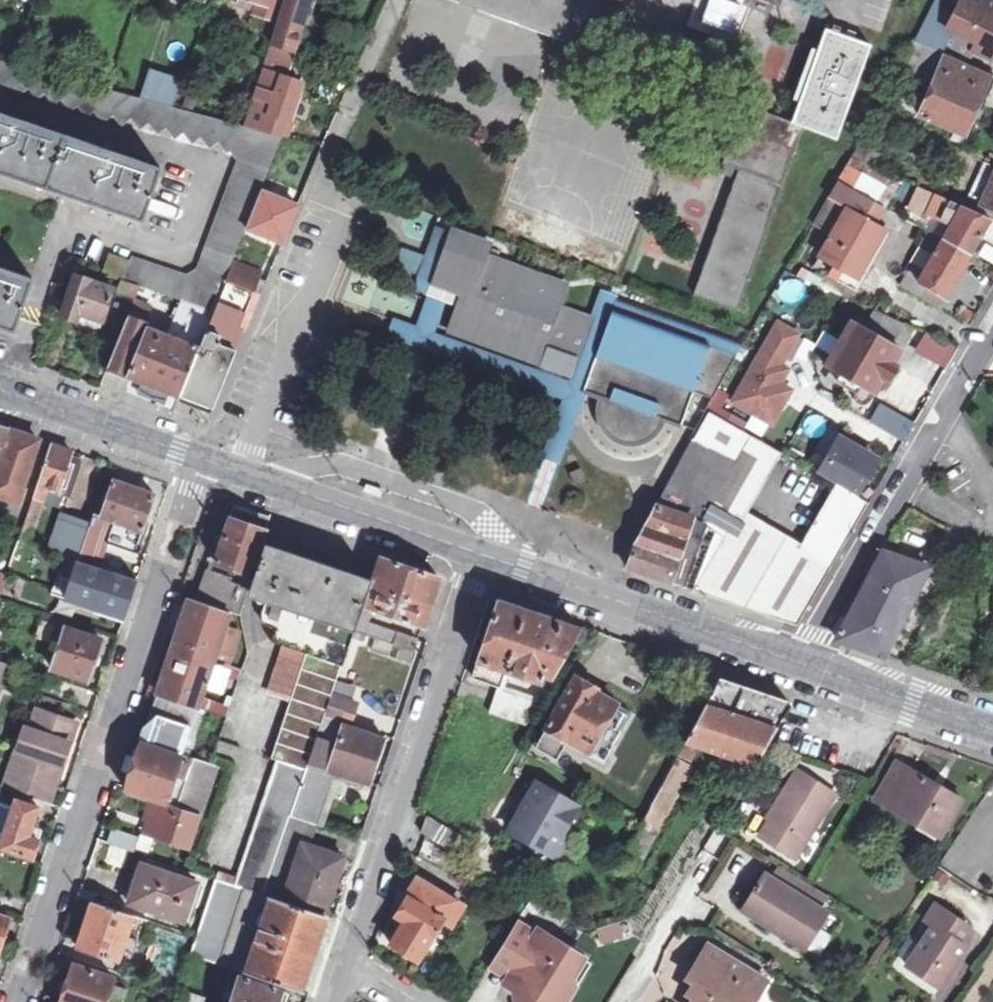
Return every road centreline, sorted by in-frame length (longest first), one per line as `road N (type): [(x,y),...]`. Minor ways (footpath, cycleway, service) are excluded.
road 1 (residential): [(201,458),(20,1001)]
road 2 (residential): [(478,553),(343,955)]
road 3 (residential): [(9,390),(71,212),(175,248),(205,164)]
road 4 (residential): [(800,664),(992,328)]
road 5 (tertiary): [(478,553),(800,664)]
road 6 (tertiary): [(201,458),(478,553)]
road 7 (residential): [(0,98),(205,164)]
road 8 (tertiary): [(9,390),(201,458)]
road 9 (tertiary): [(800,664),(992,730)]
road 10 (residential): [(620,1001),(709,857)]

